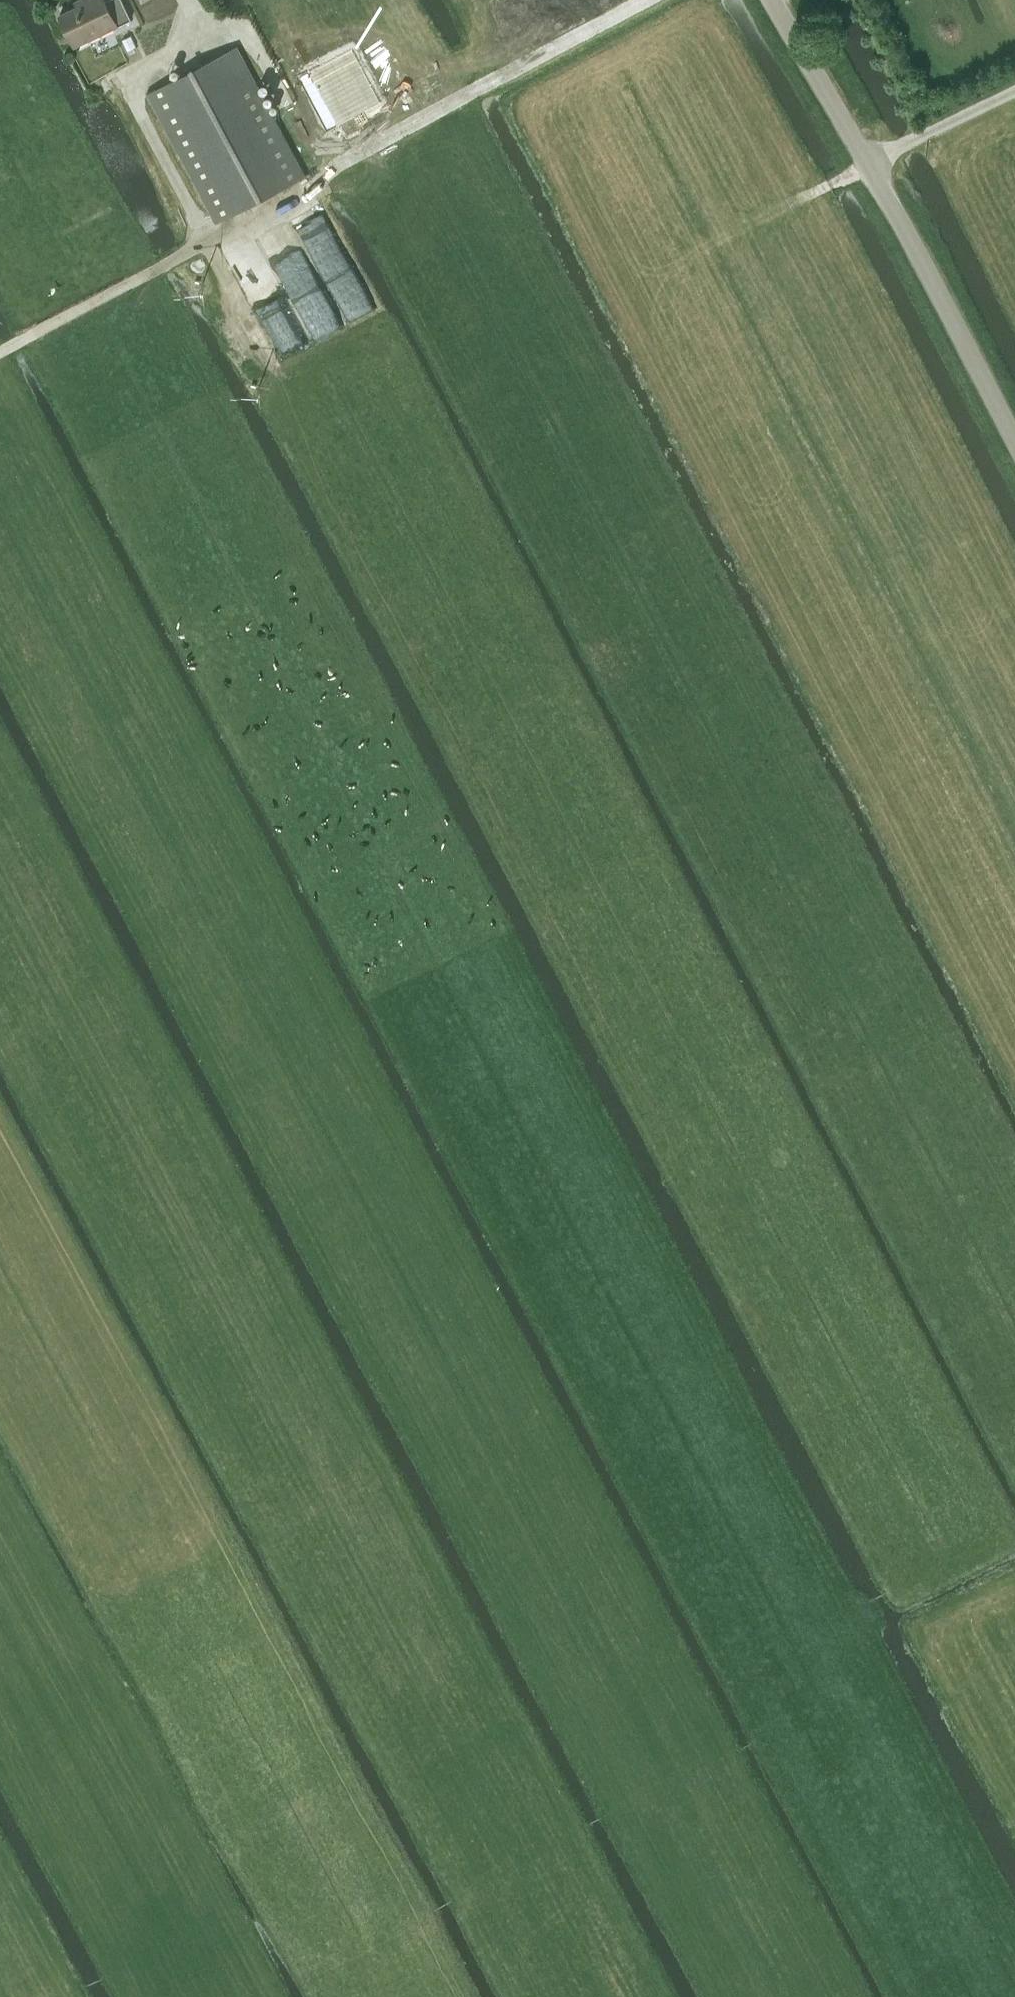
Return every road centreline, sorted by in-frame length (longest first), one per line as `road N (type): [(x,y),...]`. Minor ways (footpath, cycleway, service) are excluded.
road 1 (track): [(0,351),(317,190),(346,160),(642,0)]
road 2 (unclassified): [(1014,439),(872,165),(772,0)]
road 3 (track): [(1014,92),(807,195)]

